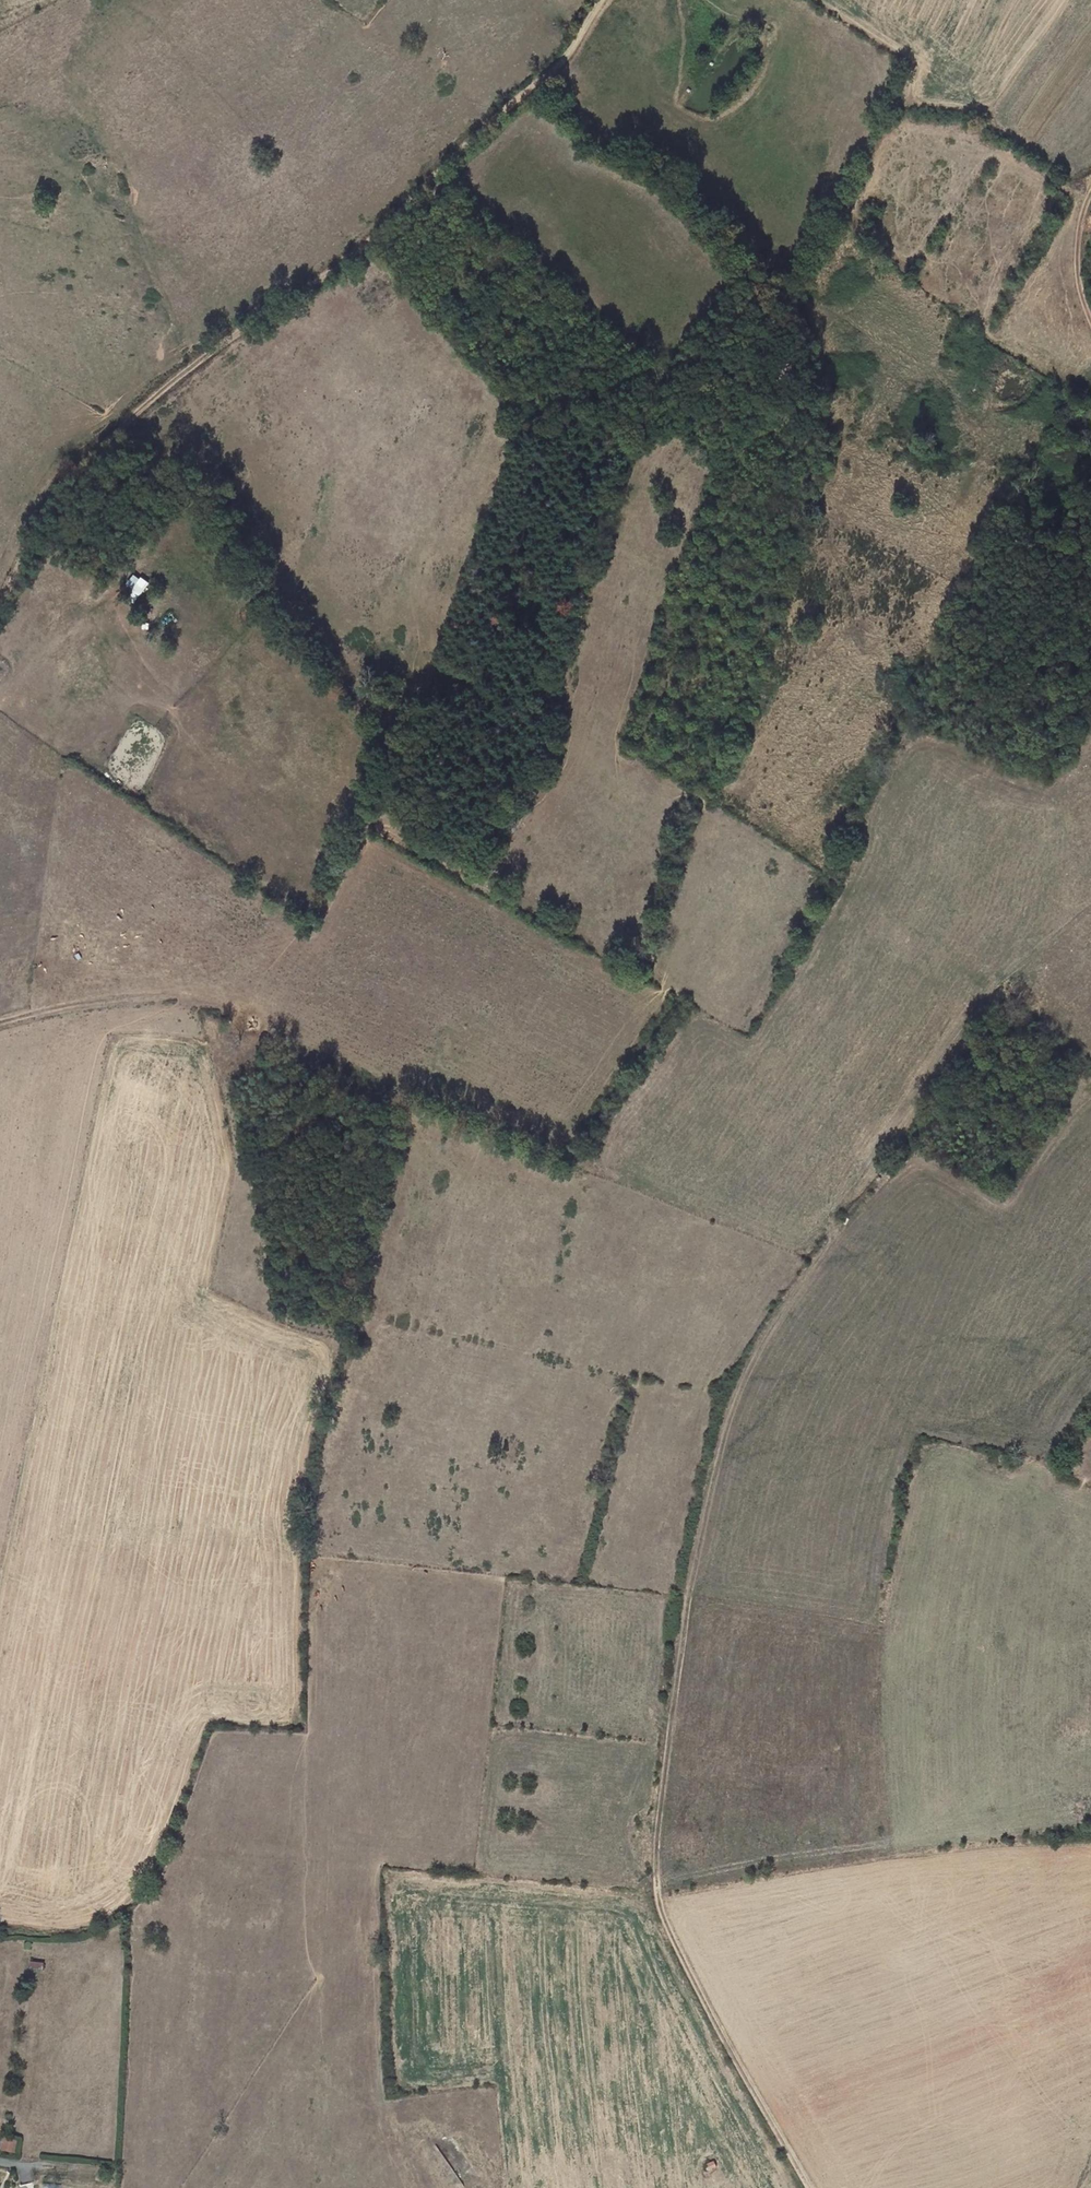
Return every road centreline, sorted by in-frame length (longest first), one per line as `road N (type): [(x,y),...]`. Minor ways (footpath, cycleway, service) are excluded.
road 1 (track): [(830,1239),(747,1362),(727,1414),(687,1594),(657,1828),(659,1902),(673,1939),(811,2187)]
road 2 (track): [(0,603),(62,491),(126,427),(194,365),(368,245),(571,51),(601,0)]
road 3 (track): [(1090,321),(1078,233),(1090,194)]

